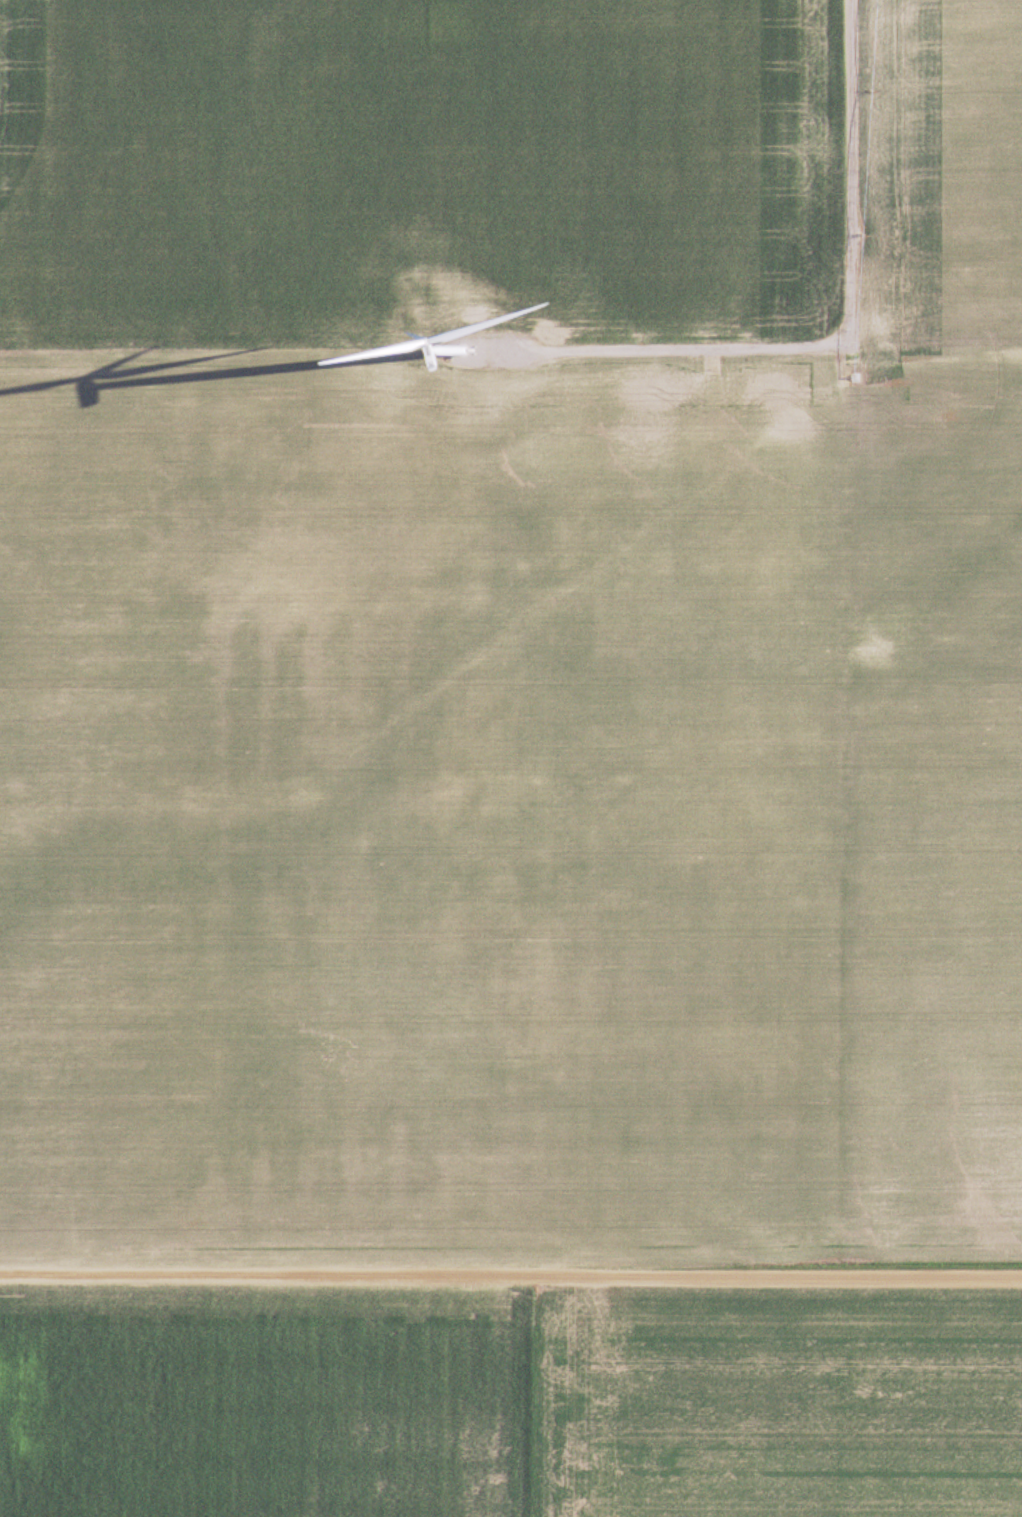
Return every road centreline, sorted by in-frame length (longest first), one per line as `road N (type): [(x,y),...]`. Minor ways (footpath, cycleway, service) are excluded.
road 1 (residential): [(0,1280),(1021,1279)]

